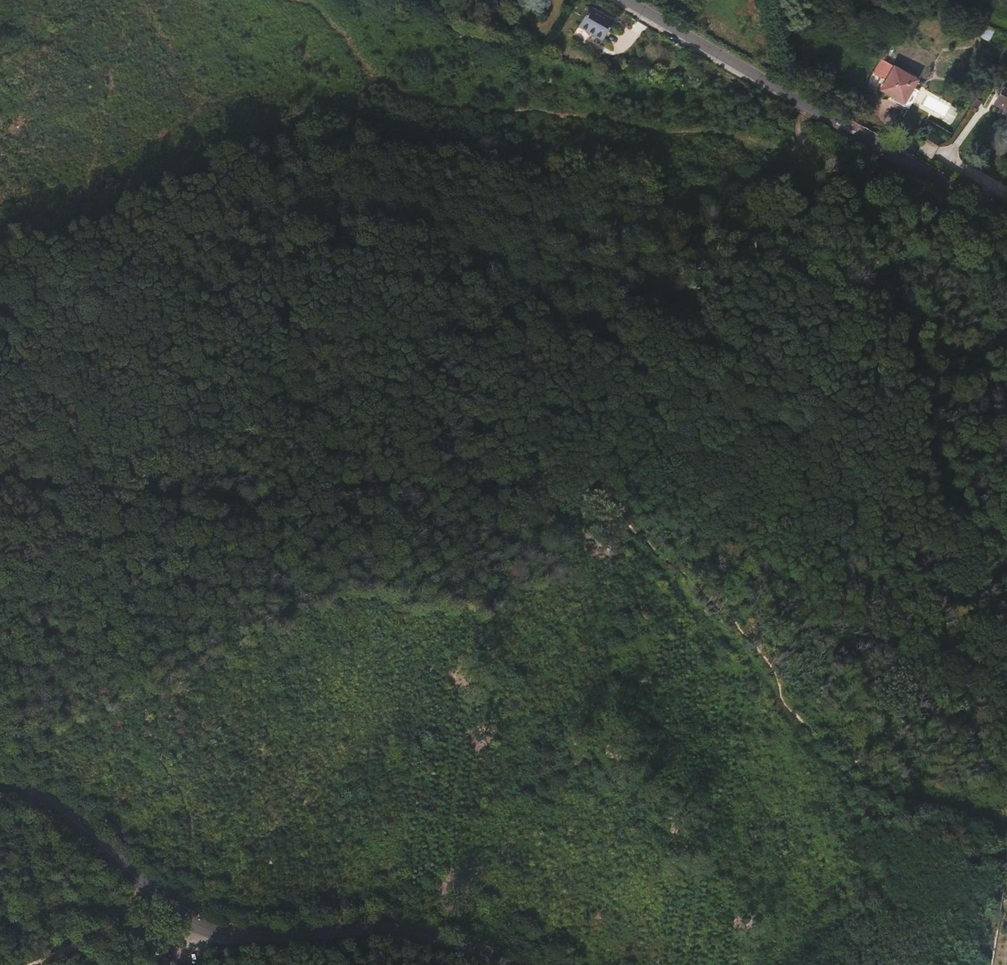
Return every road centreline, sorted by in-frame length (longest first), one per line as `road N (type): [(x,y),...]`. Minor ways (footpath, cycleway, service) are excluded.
road 1 (track): [(0,490),(101,508),(328,491),(521,505),(590,537),(638,574),(736,668),(777,727),(842,783),(1006,828)]
road 2 (tertiary): [(503,964),(434,937),(386,930),(195,926),(66,815),(41,797),(0,785)]
road 3 (residential): [(631,0),(1006,222)]
road 4 (track): [(28,964),(104,932),(195,926)]

